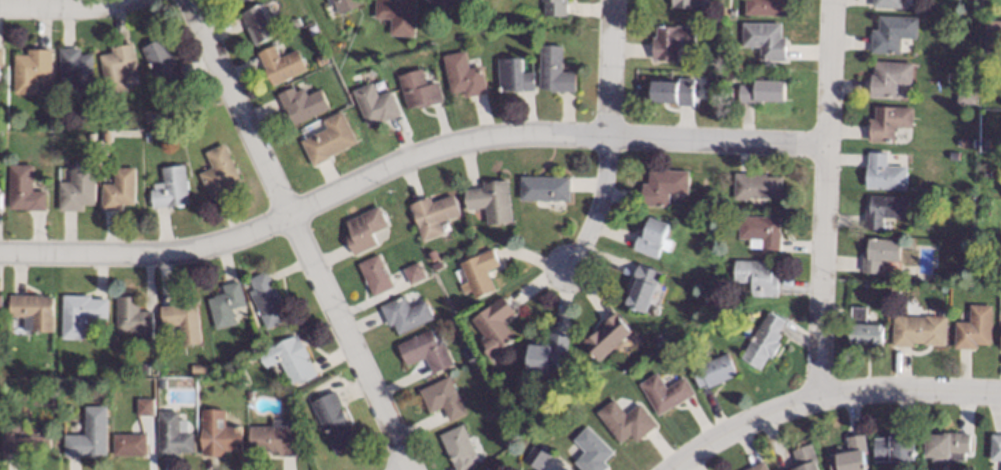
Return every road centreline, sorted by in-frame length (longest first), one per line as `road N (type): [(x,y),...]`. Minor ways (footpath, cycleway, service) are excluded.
road 1 (residential): [(827,143),(527,134),(415,155),(287,218),(180,252),(0,253)]
road 2 (residential): [(184,0),(408,469)]
road 3 (residential): [(832,0),(817,397)]
road 4 (residential): [(1000,390),(903,386),(817,397),(740,424),(672,469)]
road 5 (residential): [(569,267),(604,182),(609,0)]
road 6 (residential): [(129,0),(99,11),(0,10)]

